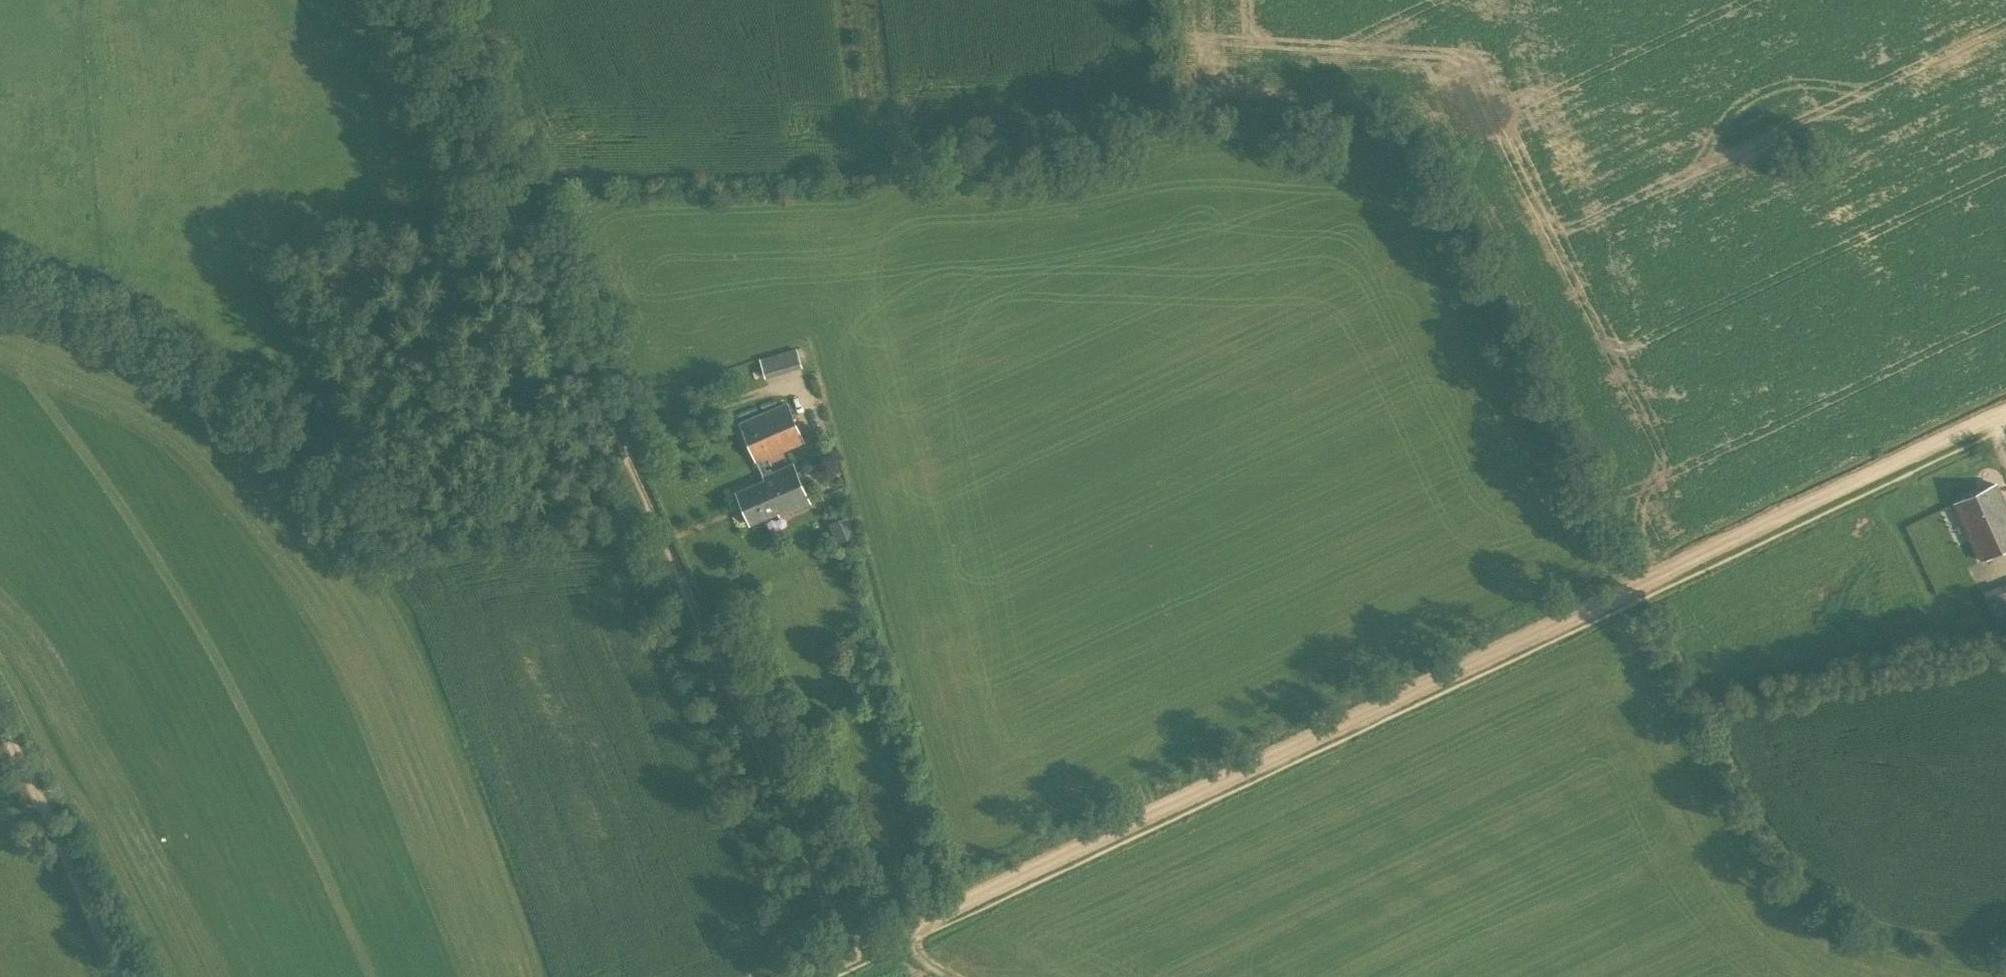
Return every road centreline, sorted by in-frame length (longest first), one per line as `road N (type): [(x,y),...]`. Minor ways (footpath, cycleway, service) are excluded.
road 1 (track): [(849,953),(2005,411)]
road 2 (track): [(849,953),(421,0)]
road 3 (track): [(521,216),(877,194),(860,0)]
road 4 (track): [(118,976),(0,691)]

